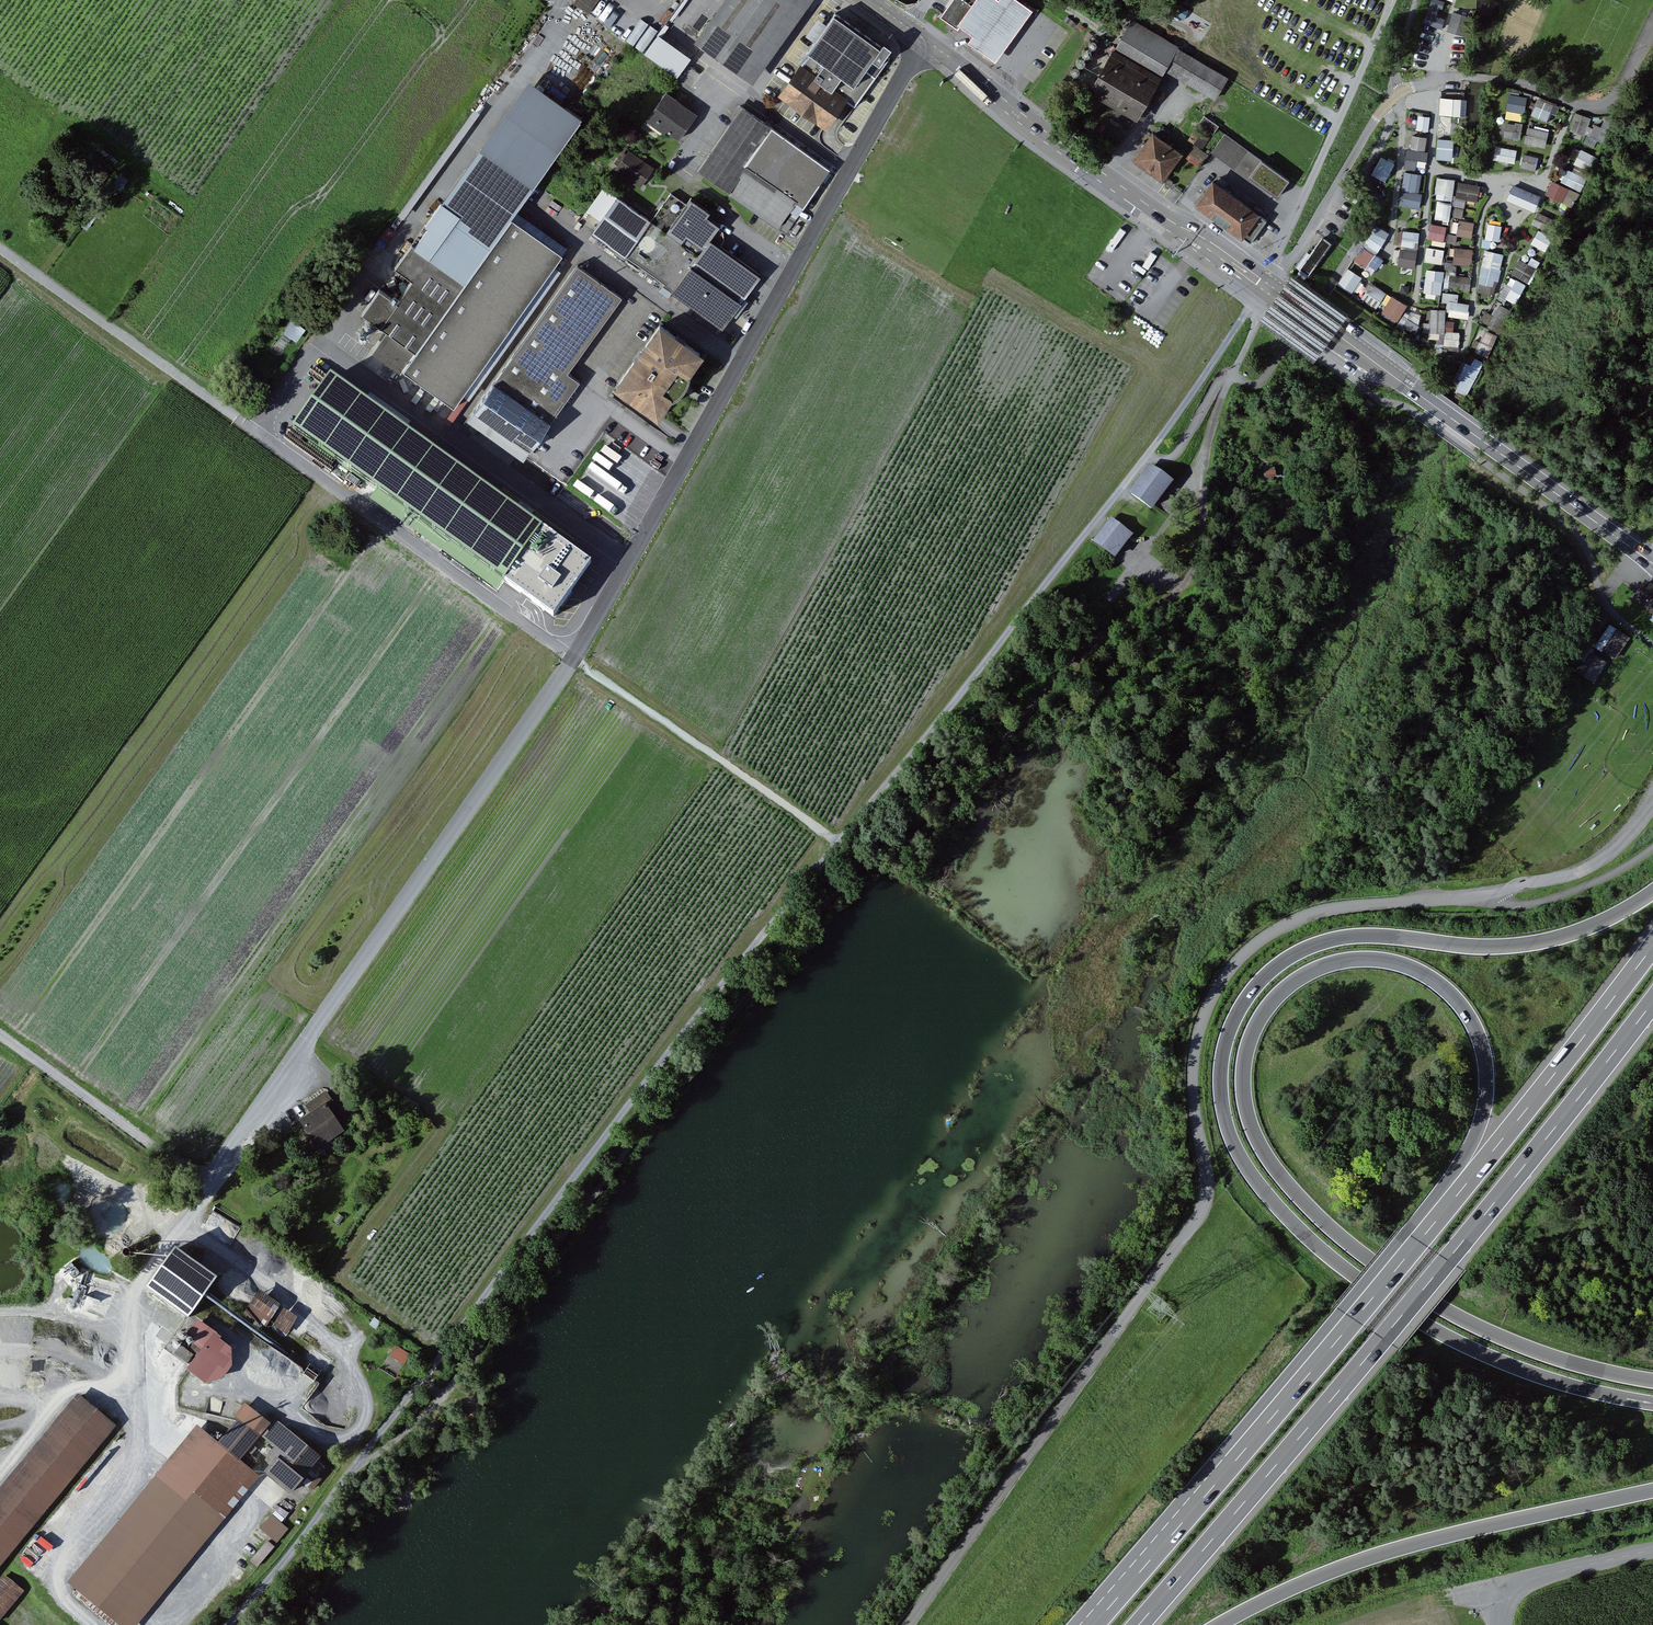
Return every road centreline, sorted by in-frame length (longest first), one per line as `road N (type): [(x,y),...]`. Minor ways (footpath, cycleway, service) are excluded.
road 1 (residential): [(925,40),(573,658),(214,1182)]
road 2 (motorway): [(1652,891),(1613,917),(1547,941),(1484,945),(1372,935),(1314,946),(1249,993),(1228,1028),(1222,1071),(1234,1139),(1270,1198),(1304,1238),(1384,1300),(1515,1366),(1652,1401)]
road 3 (motorway): [(1652,1380),(1607,1373),(1475,1329),(1394,1280),(1315,1216),(1270,1162),(1243,1106),(1247,1041),(1277,995),(1310,972),(1361,959),(1391,962),(1448,991),(1477,1036),(1486,1077),(1458,1196)]
road 4 (track): [(227,1624),(839,843)]
road 5 (track): [(914,843),(877,853),(802,933),(444,1396),(362,1460)]
road 6 (motorway): [(1139,1624),(1386,1337),(1652,1004)]
road 7 (track): [(839,843),(249,427)]
road 8 (track): [(1249,308),(1252,335),(1221,398),(1205,471),(1199,567),(1163,605),(1075,658),(914,843)]
road 9 (motorway): [(1458,1196),(1093,1624)]
road 10 (unclassified): [(1263,283),(1296,254),(1391,99),(1468,76),(1527,82),(1601,108),(1614,102),(1652,25)]
road 11 (track): [(839,843),(1148,454)]
road 12 (secondary): [(1652,563),(1263,283)]
road 13 (motorway): [(1225,1624),(1336,1568),(1468,1528),(1652,1488)]
road 14 (secondary): [(1263,283),(925,40)]
road 15 (motorway): [(1652,946),(1458,1196)]
road 16 (track): [(249,427),(0,248)]
road 17 (track): [(0,1027),(214,1182)]
road 18 (track): [(1294,220),(1394,0)]
road 19 (unclassified): [(1494,897),(1594,866),(1652,812)]
road 20 (track): [(1148,454),(1251,306)]
road 21 (track): [(1205,471),(1114,597)]
road 22 (track): [(426,1377),(439,1401),(403,1498)]

